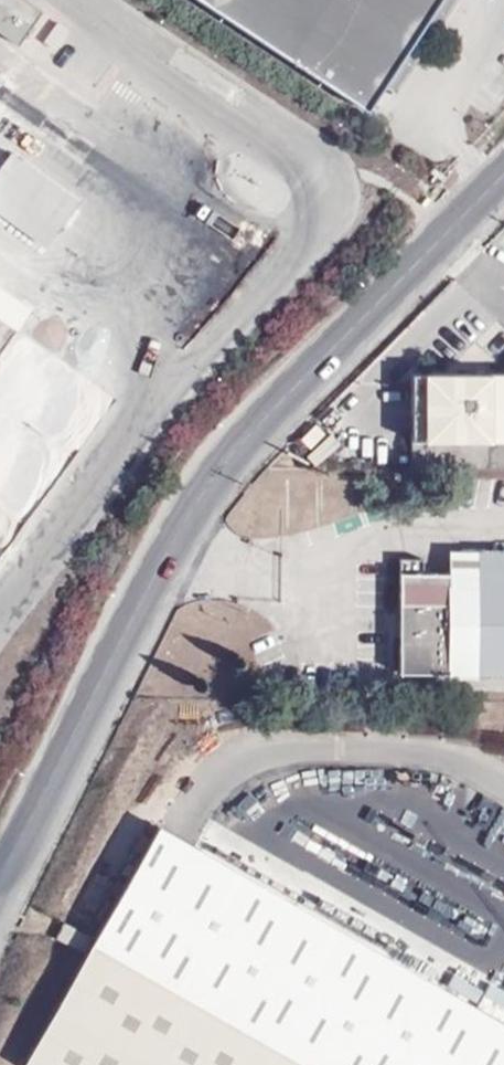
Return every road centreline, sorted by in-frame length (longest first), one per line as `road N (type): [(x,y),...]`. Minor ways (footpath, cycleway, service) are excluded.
road 1 (tertiary): [(503,176),(222,473),(135,613),(0,877)]

